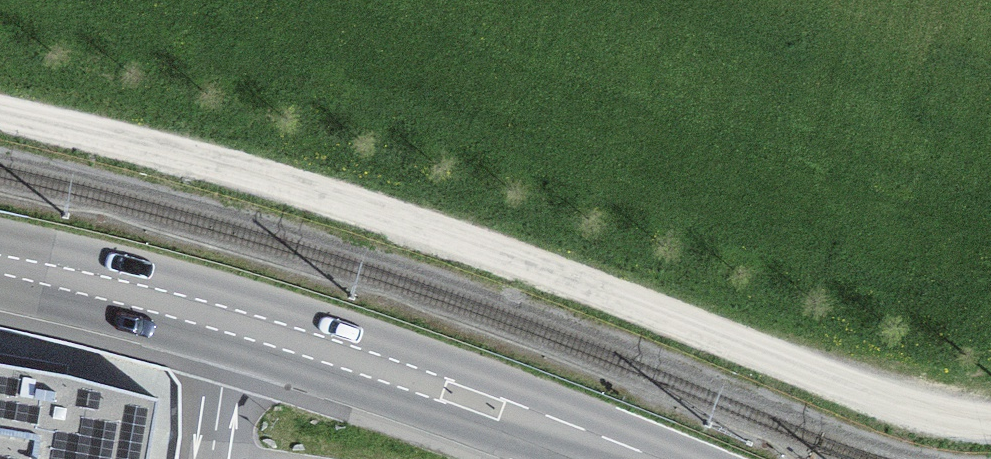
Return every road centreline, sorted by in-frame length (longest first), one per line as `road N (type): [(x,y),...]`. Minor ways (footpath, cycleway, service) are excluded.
road 1 (track): [(990,423),(891,403),(397,217),(0,111)]
road 2 (primary): [(0,264),(231,319),(637,458)]

